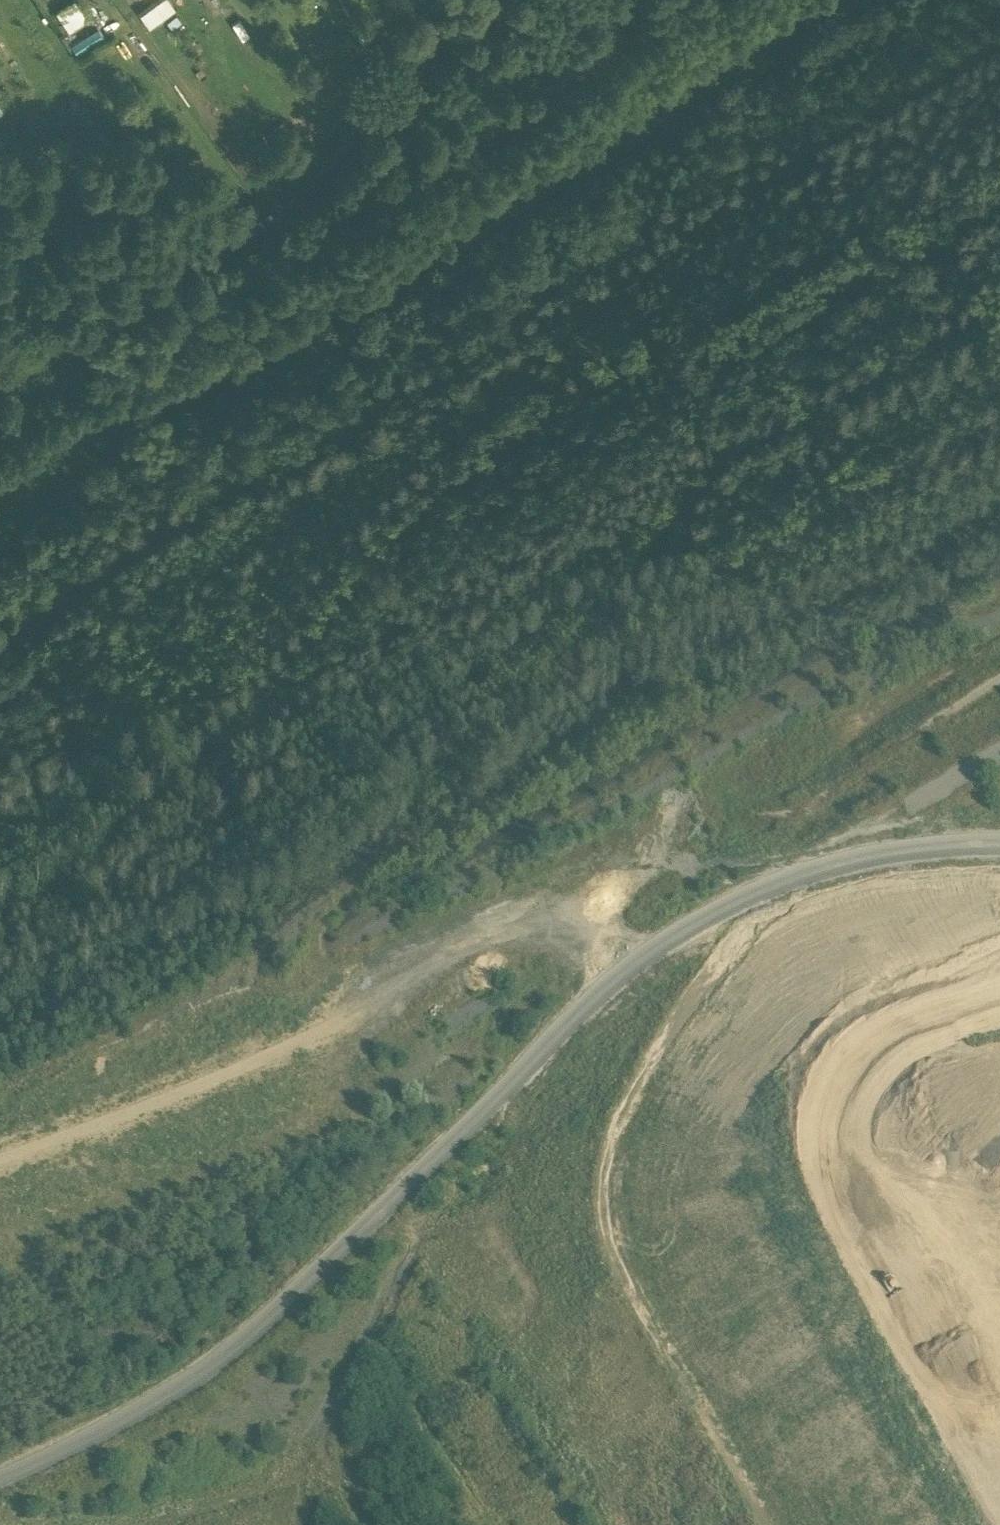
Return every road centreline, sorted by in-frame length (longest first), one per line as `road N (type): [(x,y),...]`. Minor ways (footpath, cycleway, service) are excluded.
road 1 (unclassified): [(0,1496),(193,1394),(312,1290),(588,1010),(670,952),(827,878),(999,857)]
road 2 (track): [(0,386),(291,202),(458,0)]

